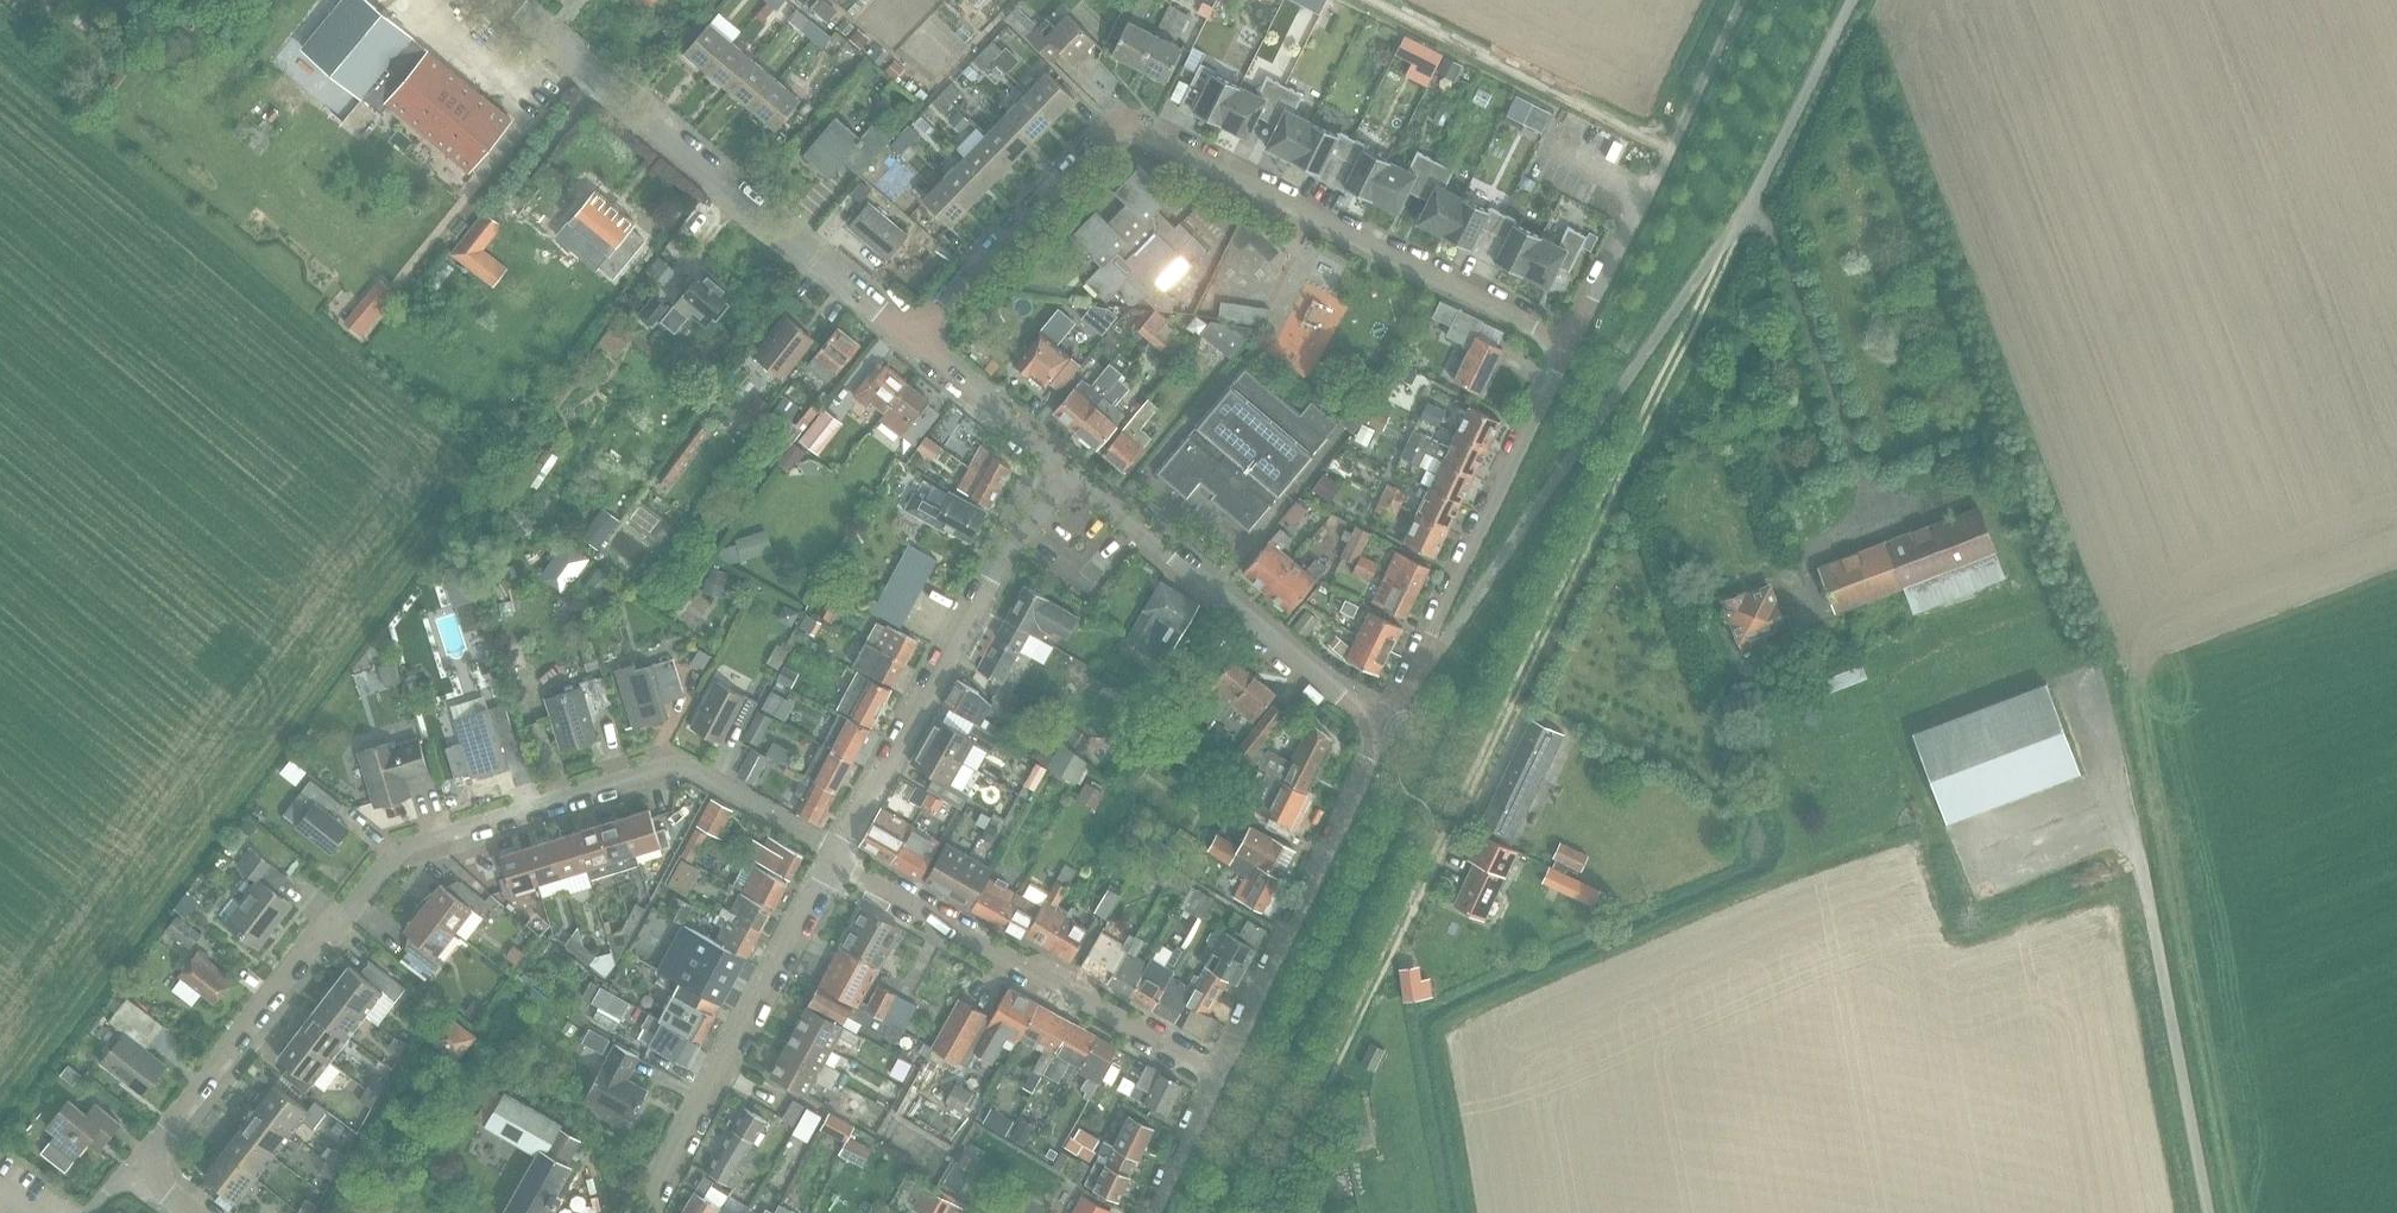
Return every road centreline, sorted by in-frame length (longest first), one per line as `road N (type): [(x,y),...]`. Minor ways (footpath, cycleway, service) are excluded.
road 1 (unclassified): [(1263,1212),(1508,716),(1714,270),(1712,253)]
road 2 (residential): [(148,1165),(157,1140),(333,913),(348,909),(396,849),(679,763),(820,841),(836,857)]
road 3 (residential): [(909,337),(1106,135),(1124,126),(1566,343)]
road 4 (residential): [(909,337),(505,0)]
road 5 (unclassified): [(1420,658),(1434,654),(1712,253)]
road 6 (residential): [(836,857),(1003,552),(1069,475)]
road 7 (residential): [(1215,1074),(836,857)]
road 8 (residential): [(651,1212),(654,1194),(836,857)]
road 9 (residential): [(1382,726),(1069,475)]
road 10 (residential): [(1215,1074),(1382,726)]
road 11 (unclassified): [(1566,343),(1742,0)]
road 12 (unclassified): [(2202,1212),(2135,845)]
road 13 (residential): [(1420,658),(1566,343)]
road 14 (unclassified): [(1712,253),(1746,210),(1850,0)]
road 15 (residential): [(1069,475),(909,337)]
road 16 (residential): [(1150,1212),(1215,1074)]

